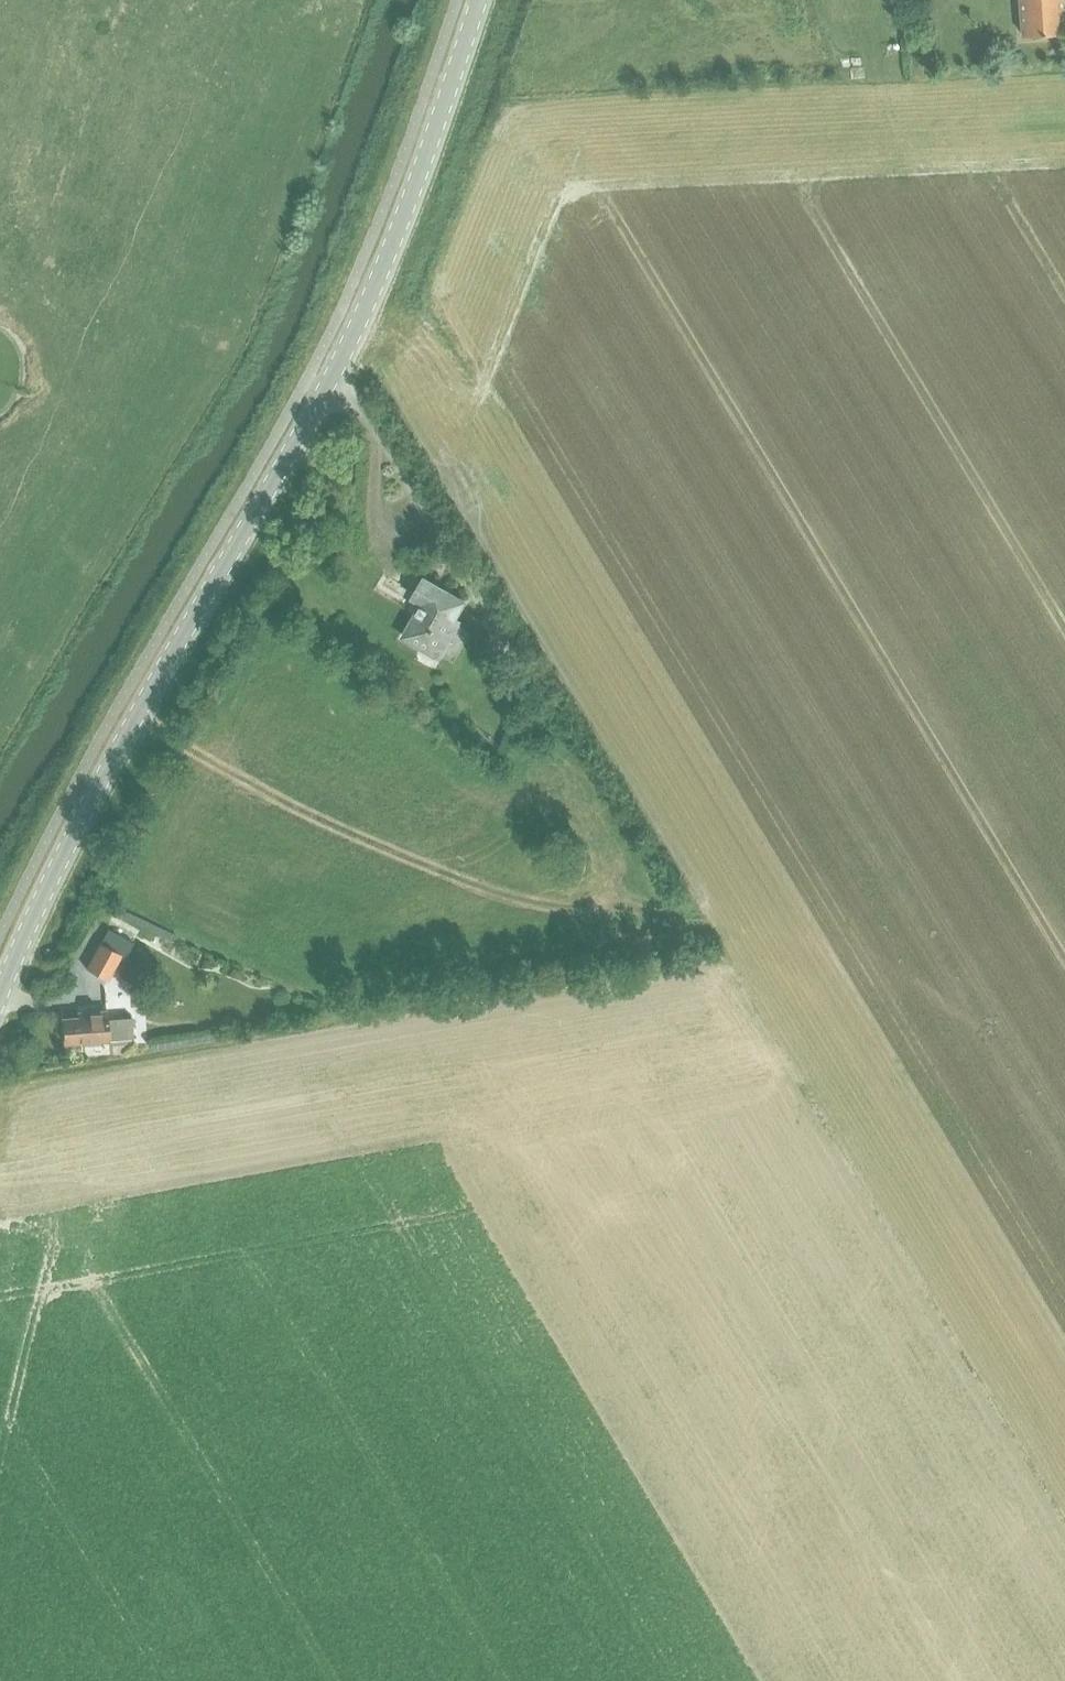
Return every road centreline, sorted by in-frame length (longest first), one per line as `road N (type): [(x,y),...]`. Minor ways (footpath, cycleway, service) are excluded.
road 1 (tertiary): [(0,997),(114,760),(352,338),(479,0)]

